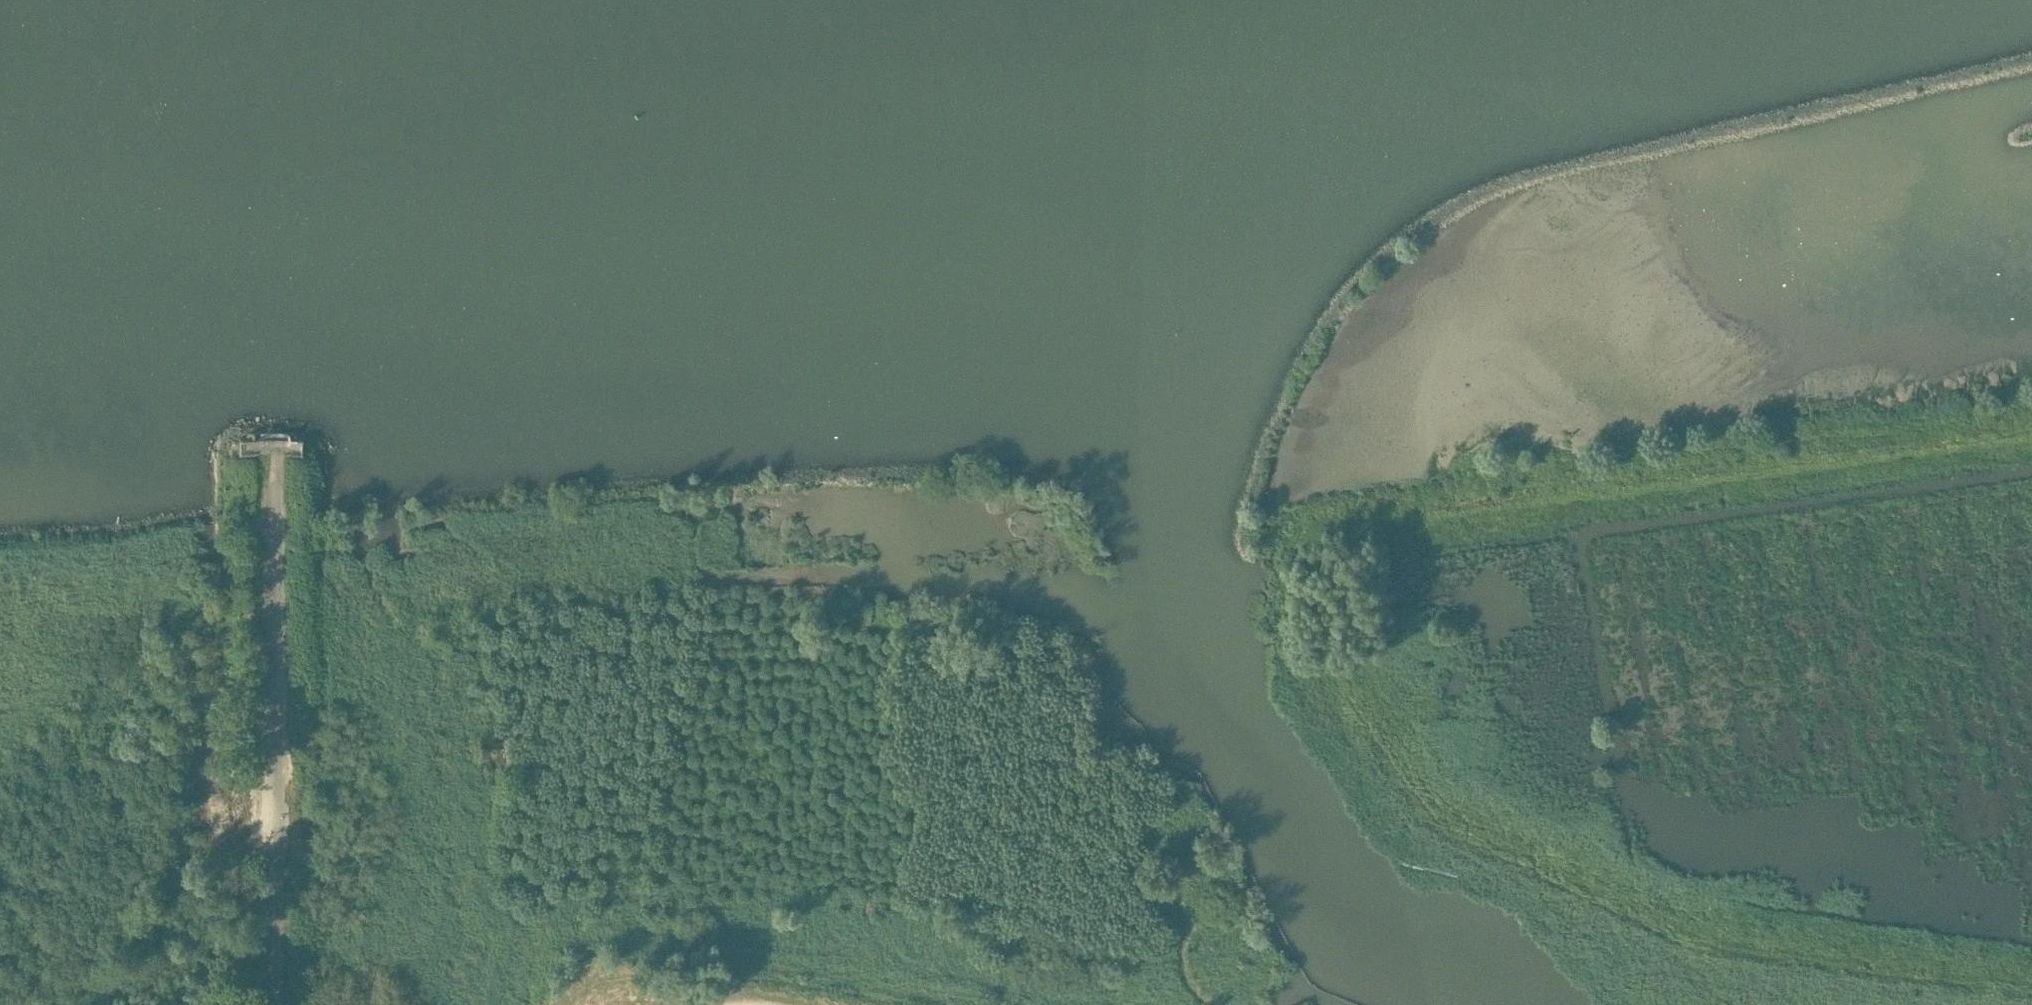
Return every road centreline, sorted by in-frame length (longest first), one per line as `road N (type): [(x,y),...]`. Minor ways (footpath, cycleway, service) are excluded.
road 1 (track): [(797,1004),(621,977),(585,981),(556,1004)]

